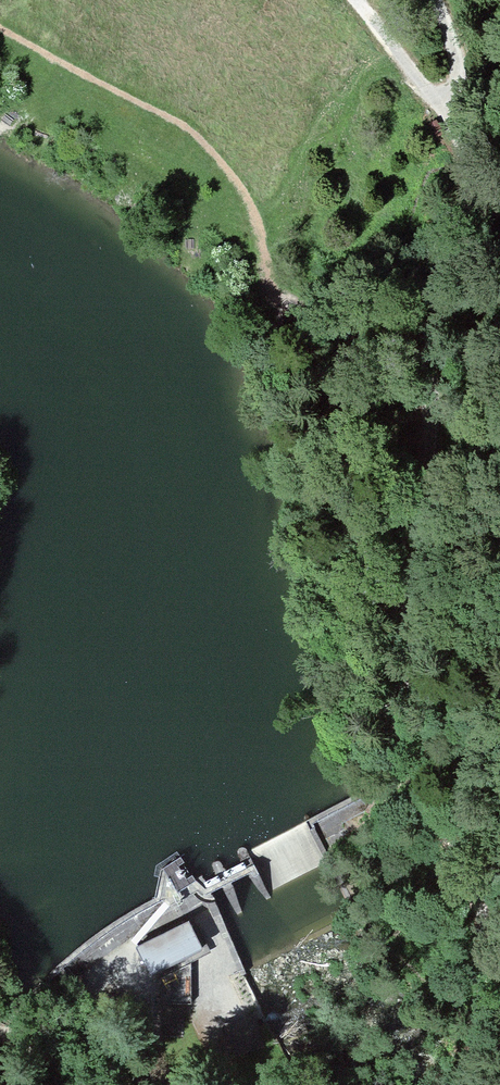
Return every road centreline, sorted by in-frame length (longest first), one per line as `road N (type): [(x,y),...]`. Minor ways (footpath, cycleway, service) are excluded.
road 1 (track): [(499,949),(398,742),(408,572),(473,169),(459,67),(433,0)]
road 2 (track): [(348,0),(421,89),(460,110)]
road 3 (track): [(101,970),(164,1084)]

